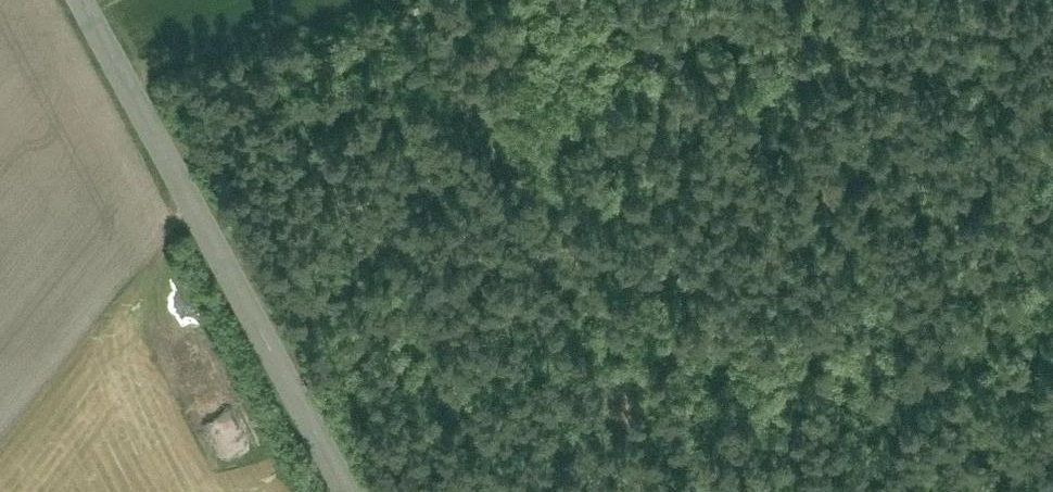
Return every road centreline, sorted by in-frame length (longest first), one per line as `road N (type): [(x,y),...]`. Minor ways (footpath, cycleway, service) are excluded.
road 1 (residential): [(88,0),(351,491)]

